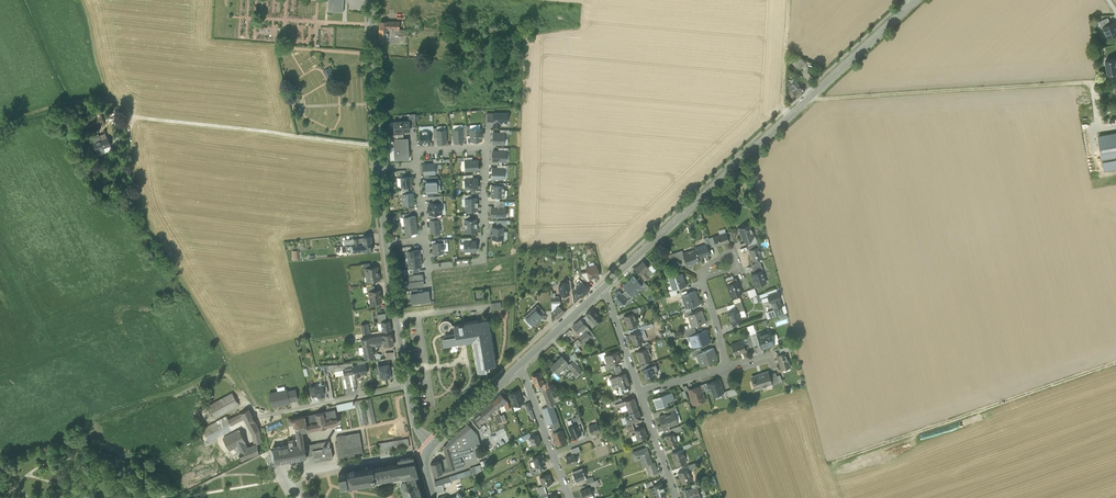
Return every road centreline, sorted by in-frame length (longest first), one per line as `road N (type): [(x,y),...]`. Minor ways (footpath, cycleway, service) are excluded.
road 1 (tertiary): [(916,0),(603,288)]
road 2 (track): [(125,116),(136,201),(261,416)]
road 3 (track): [(809,99),(1099,82)]
road 4 (track): [(1115,364),(890,443)]
road 5 (residential): [(429,267),(484,261),(486,146)]
road 6 (tertiary): [(380,168),(372,0)]
road 7 (residential): [(409,388),(261,416)]
road 8 (tertiary): [(409,388),(386,245)]
road 9 (residential): [(569,497),(522,363)]
road 10 (track): [(125,116),(109,100),(0,124)]
road 11 (residential): [(726,367),(700,276),(733,258)]
road 12 (tertiary): [(522,363),(432,445)]

